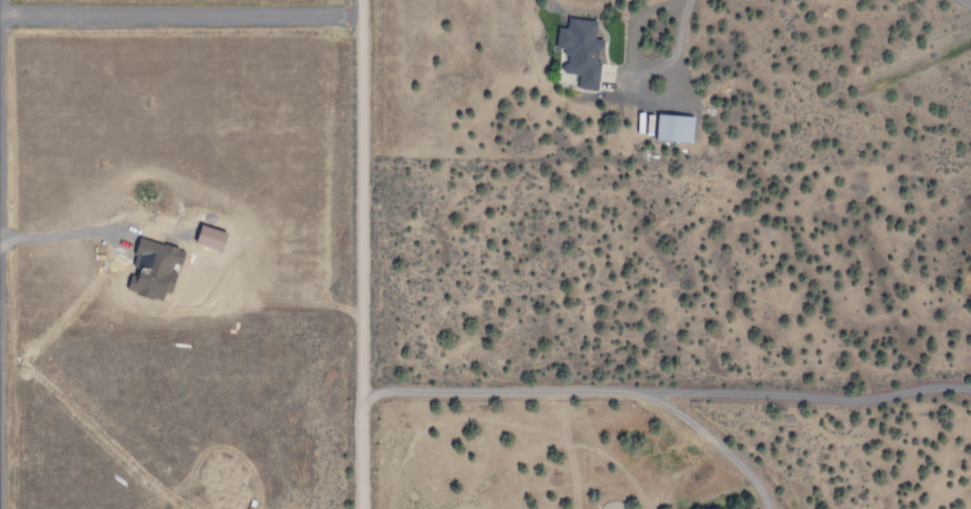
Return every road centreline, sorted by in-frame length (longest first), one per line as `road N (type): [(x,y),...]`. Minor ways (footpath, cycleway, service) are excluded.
road 1 (residential): [(363,508),(357,0)]
road 2 (residential): [(5,508),(5,308)]

